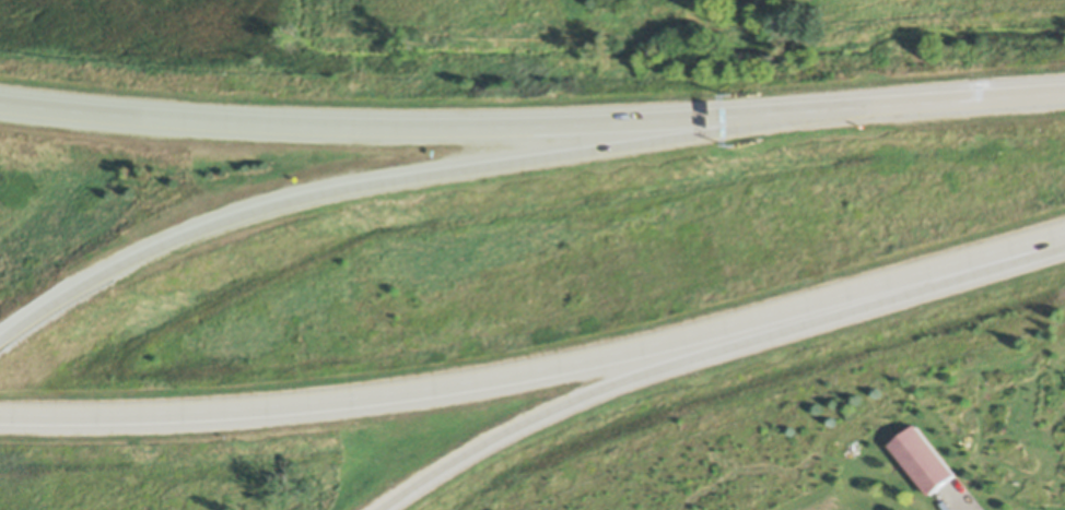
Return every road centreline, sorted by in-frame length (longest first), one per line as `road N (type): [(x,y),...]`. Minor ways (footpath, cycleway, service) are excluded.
road 1 (motorway): [(0,415),(289,405),(578,364),(1064,233)]
road 2 (motorway): [(933,103),(304,201),(134,264),(0,349)]
road 3 (motorway): [(933,103),(284,127),(0,104)]
road 4 (motorway): [(386,509),(496,440),(612,388),(1064,248)]
road 5 (motorway): [(1064,94),(933,103)]

